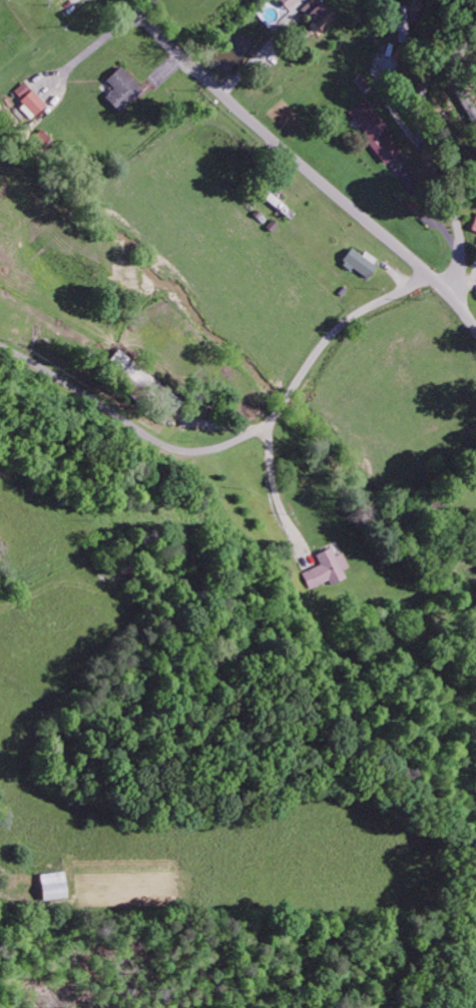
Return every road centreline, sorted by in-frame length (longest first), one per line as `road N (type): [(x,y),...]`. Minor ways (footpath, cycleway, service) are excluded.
road 1 (residential): [(475,331),(425,271),(181,59),(126,0)]
road 2 (residential): [(449,296),(461,269),(459,232),(431,165),(419,102),(434,74),(475,44)]

